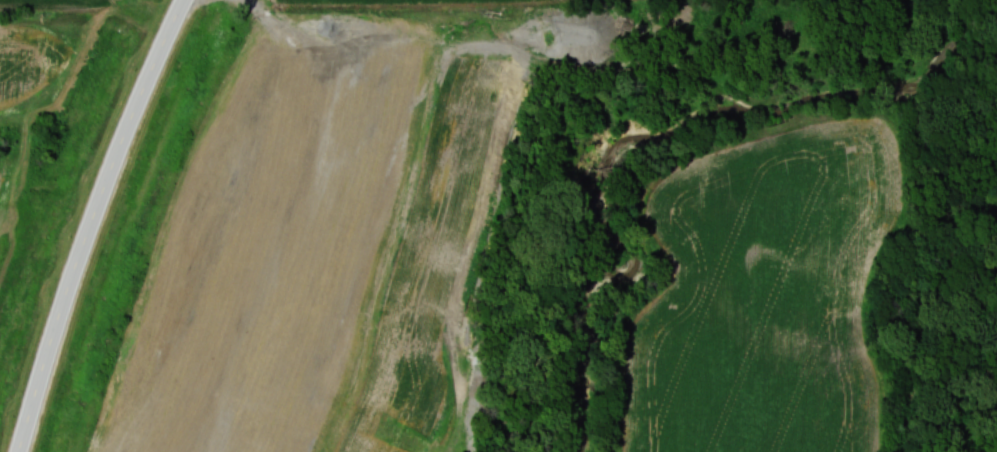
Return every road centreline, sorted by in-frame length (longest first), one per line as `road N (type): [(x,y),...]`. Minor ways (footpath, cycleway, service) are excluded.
road 1 (primary): [(186,0),(103,196),(20,451)]

